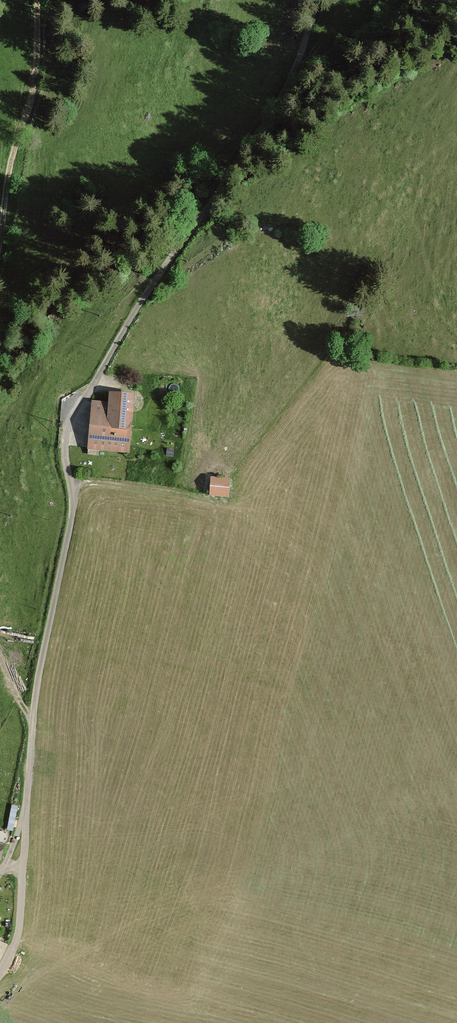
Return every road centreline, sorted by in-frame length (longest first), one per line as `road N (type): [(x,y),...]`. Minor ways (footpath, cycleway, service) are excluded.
road 1 (unclassified): [(317,0),(285,88),(131,317),(77,413),(70,453),(78,494),(33,721),(23,932),(0,980)]
road 2 (track): [(42,0),(0,281)]

